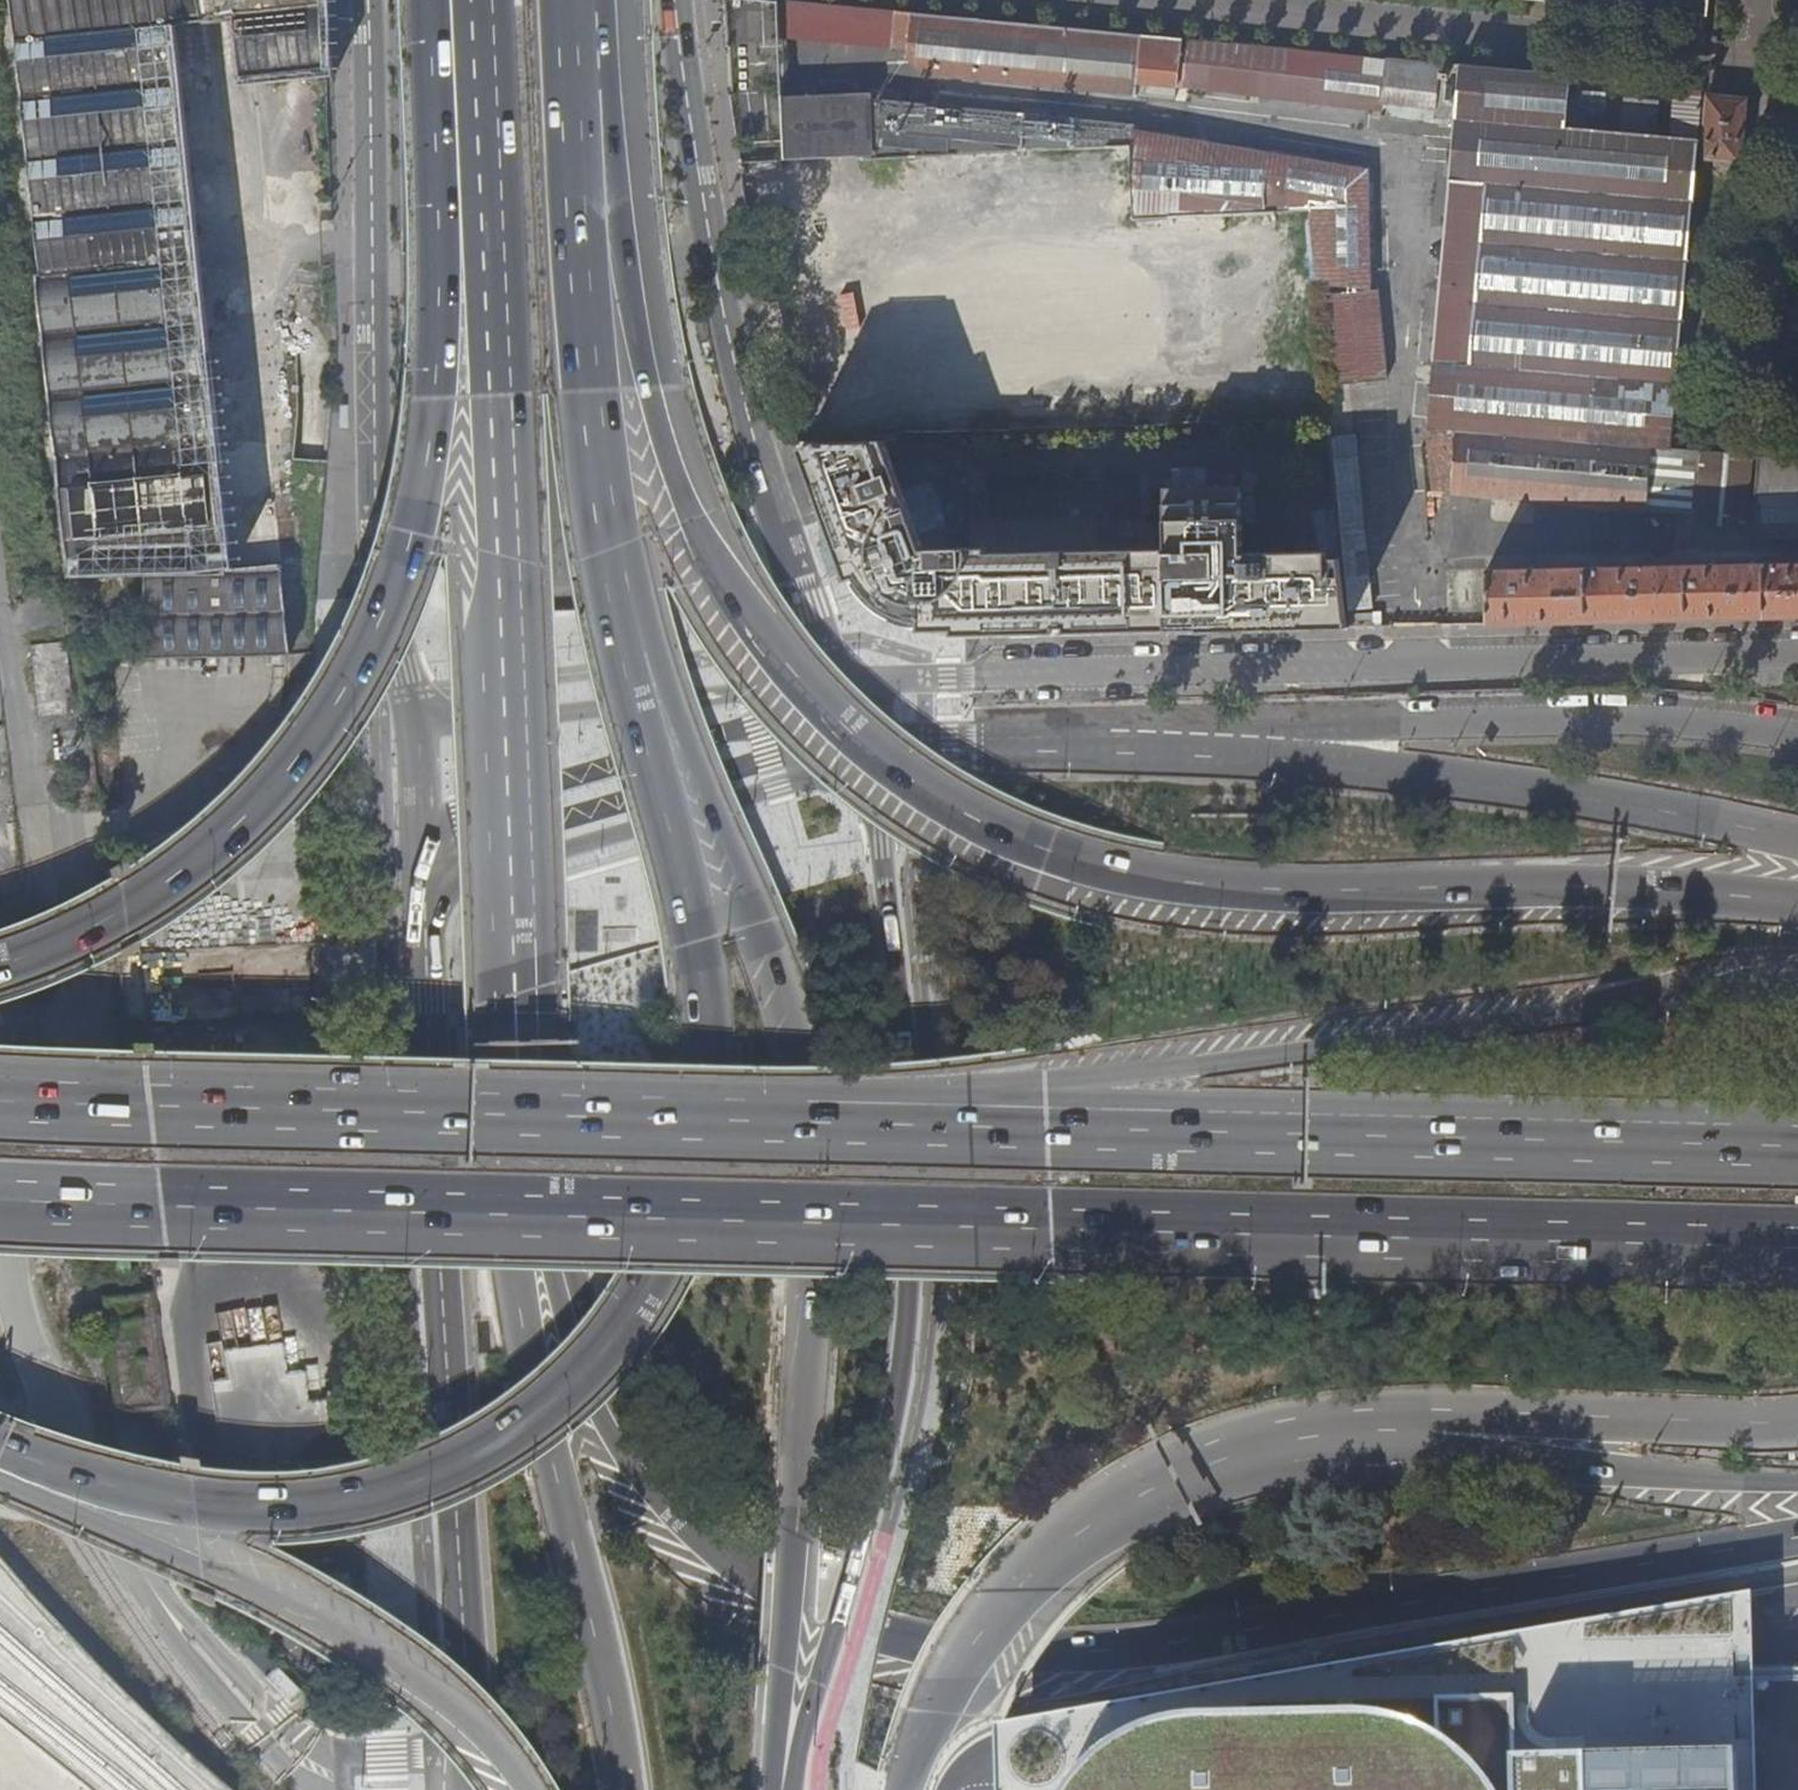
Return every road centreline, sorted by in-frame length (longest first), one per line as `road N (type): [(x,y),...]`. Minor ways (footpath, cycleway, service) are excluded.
road 1 (trunk): [(0,1211),(1797,1249)]
road 2 (motorway): [(515,998),(564,1282),(606,1409),(669,1509),(715,1556),(807,1614),(975,1653),(1138,1646),(1797,1540)]
road 3 (motorway): [(1797,902),(1211,879),(1070,849),(988,818),(893,761),(754,632),(686,520),(634,352),(615,210),(579,108)]
road 4 (motorway): [(0,1454),(203,1495),(366,1486),(504,1428),(561,1386),(619,1324),(670,1221),(703,1053),(698,982),(632,714),(604,549)]
road 5 (motorway): [(780,1789),(818,1193),(812,1113),(781,992),(702,814),(604,549)]
road 6 (motorway): [(431,0),(435,398),(388,604),(323,716),(212,851),(134,908),(0,971)]
road 7 (primary): [(781,1789),(895,1424),(905,1306),(900,1005),(864,765)]
road 8 (trunk): [(1797,981),(1663,993),(827,1125)]
road 9 (trunk): [(1797,1149),(827,1125)]
road 10 (residential): [(831,677),(1797,652)]
road 11 (primary): [(427,895),(475,1789)]
road 12 (trunk): [(827,1125),(0,1106)]
road 13 (motorway): [(515,998),(504,1168),(518,1315),(632,1789)]
road 14 (primary): [(367,0),(380,558),(408,714)]
road 15 (primary): [(831,677),(750,431),(717,277),(675,0)]
road 16 (trunk): [(1797,841),(1527,789),(1153,739)]
road 17 (residential): [(1797,736),(1561,719),(1153,739)]
road 18 (trunk): [(0,1464),(380,1655),(451,1709),(516,1789)]
road 19 (motorway): [(471,0),(498,555)]
road 20 (trunk): [(910,1789),(957,1665),(1081,1534),(1159,1481),(1295,1434)]
road 21 (trunk): [(1295,1434),(1624,1475),(1797,1486)]
road 22 (trunk): [(1295,1434),(1456,1415),(1797,1422)]
road 23 (primary): [(864,765),(476,872),(427,895)]
road 24 (motorway): [(498,555),(515,998)]
road 25 (motorway): [(604,549),(584,388),(579,108)]
road 26 (unclassified): [(408,714),(467,721),(831,677)]
road 27 (primary): [(1153,739),(926,741),(864,765)]
road 28 (primary): [(408,714),(427,895)]

